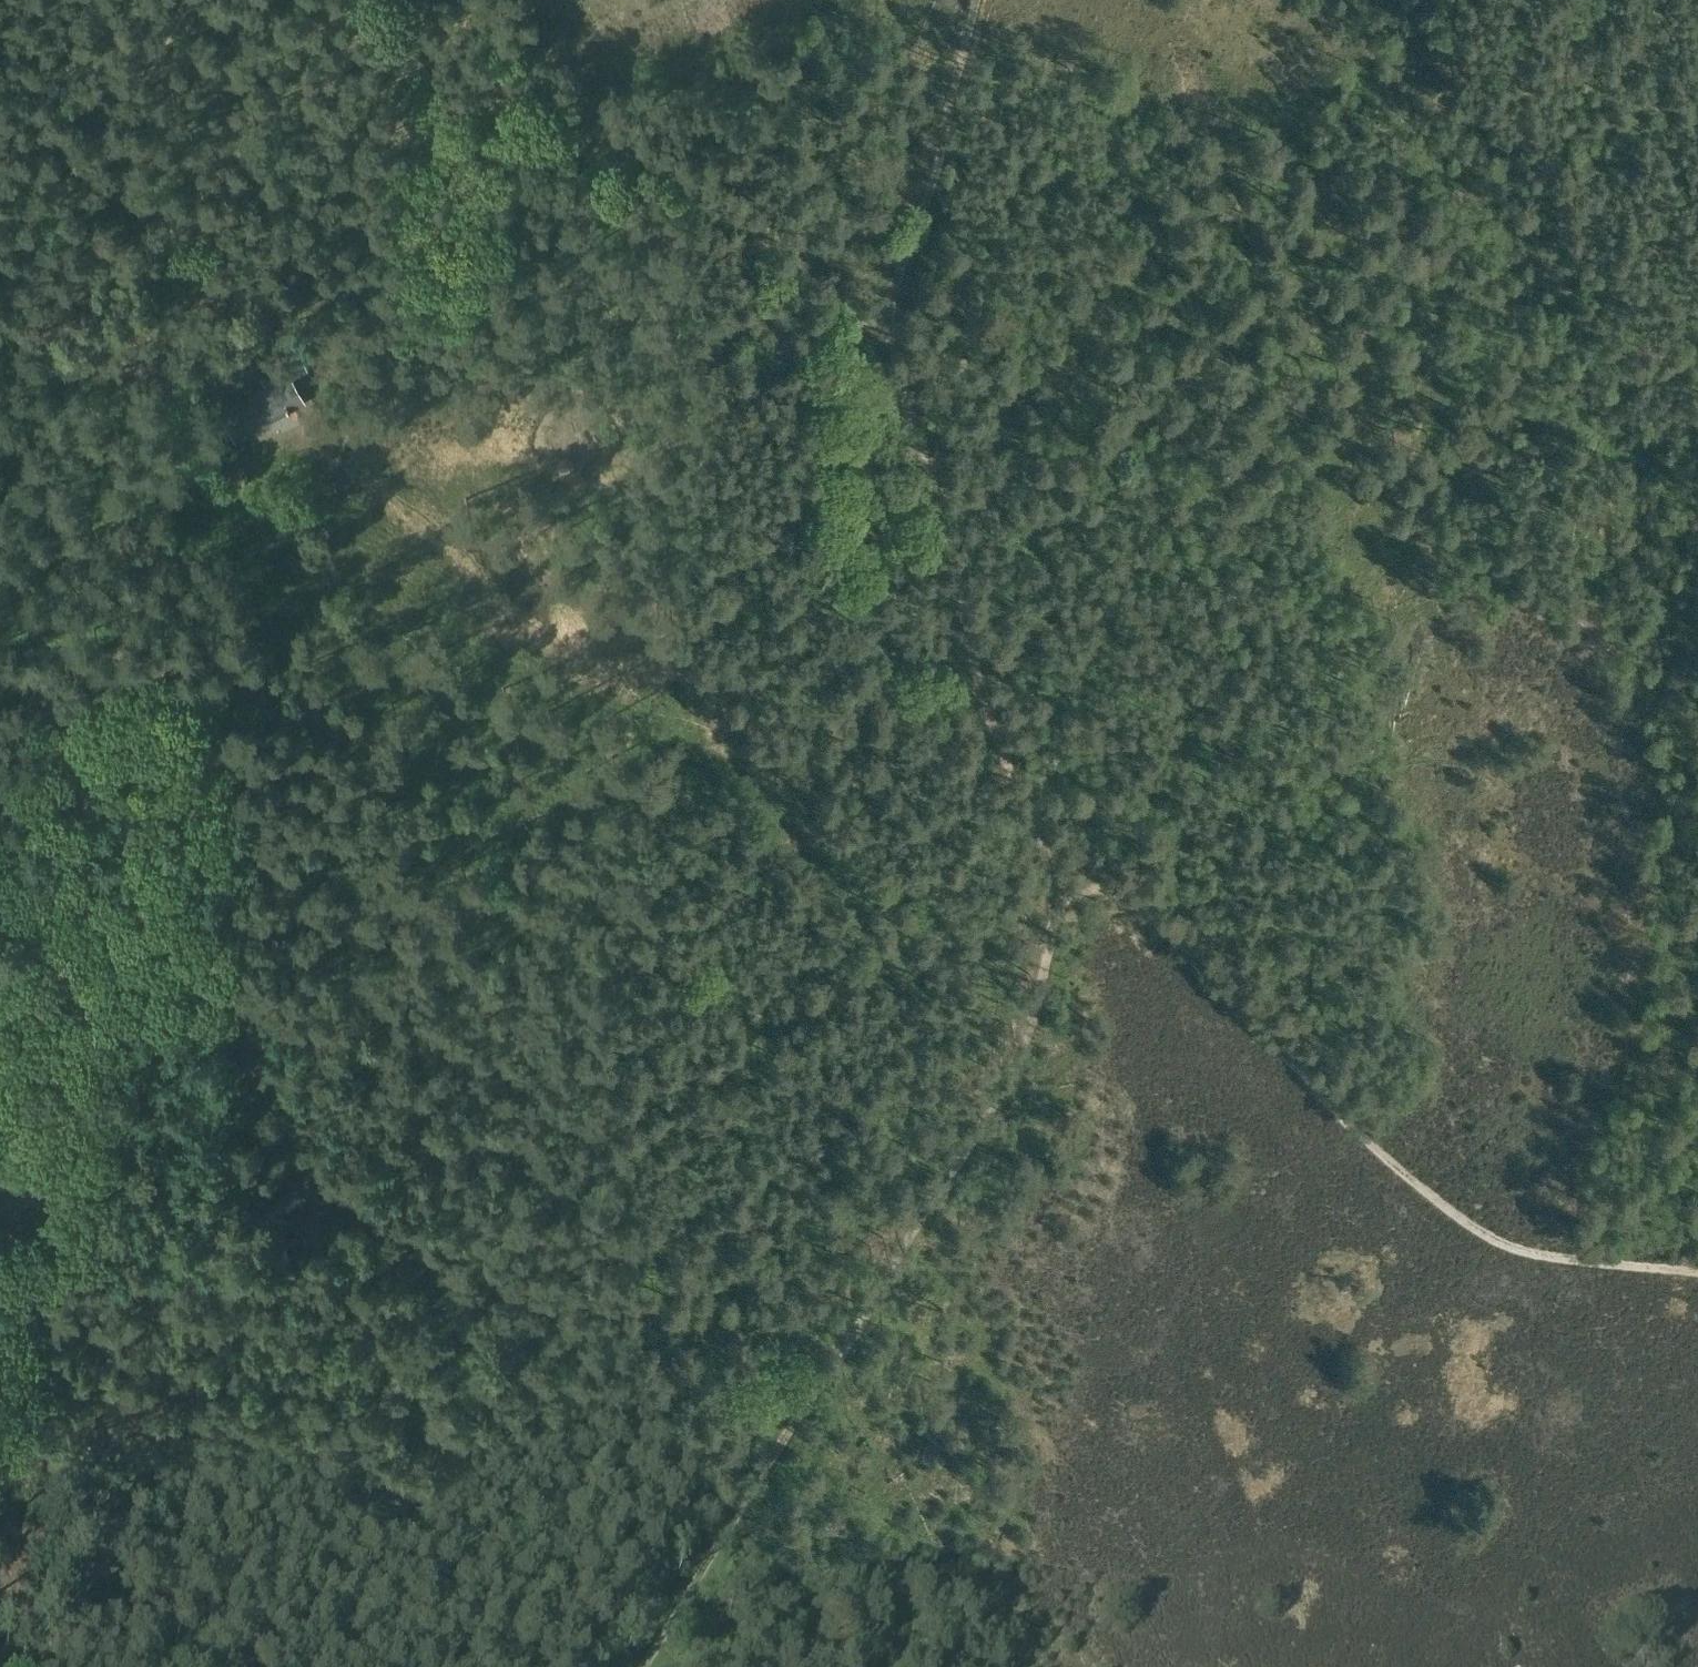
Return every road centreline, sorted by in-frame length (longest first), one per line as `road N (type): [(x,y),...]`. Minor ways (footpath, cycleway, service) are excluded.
road 1 (track): [(645,1666),(1019,1063),(1053,963),(1047,938)]
road 2 (track): [(979,0),(889,324),(1017,809)]
road 3 (track): [(1697,1263),(1537,1247),(1484,1228),(1121,904)]
road 4 (track): [(233,373),(83,330),(43,275),(51,232),(117,83),(165,0)]
road 5 (track): [(1121,904),(1017,809)]
road 6 (track): [(1047,938),(1017,809)]

